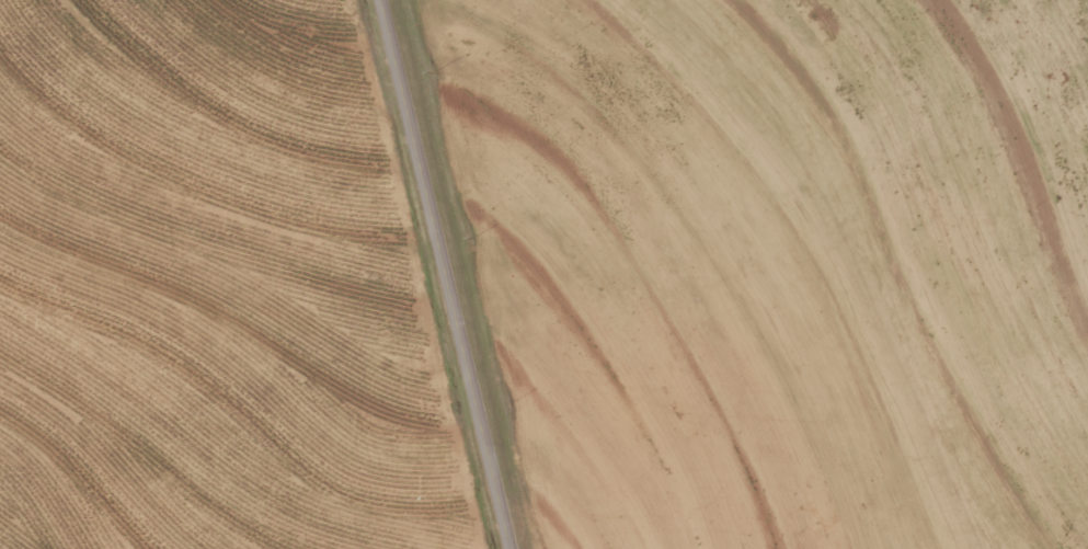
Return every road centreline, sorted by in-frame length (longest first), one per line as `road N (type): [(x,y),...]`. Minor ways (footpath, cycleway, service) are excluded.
road 1 (tertiary): [(512,548),(383,0)]

